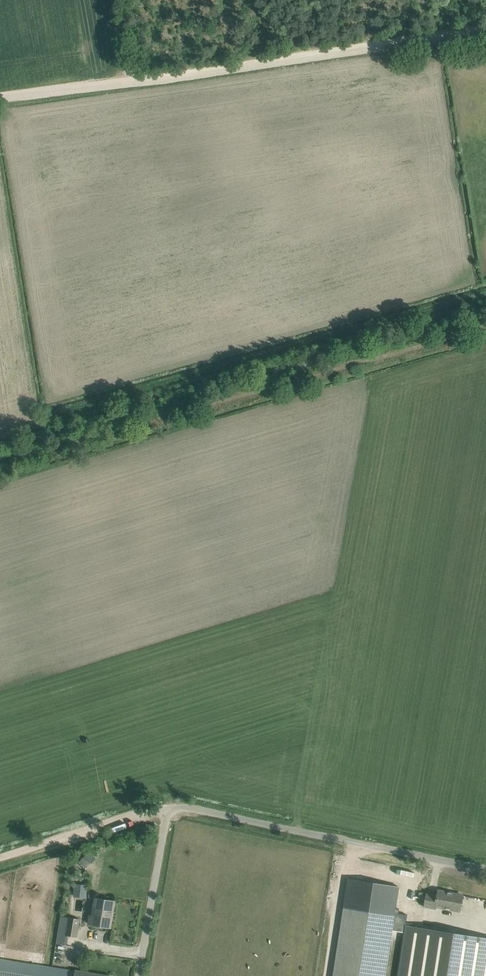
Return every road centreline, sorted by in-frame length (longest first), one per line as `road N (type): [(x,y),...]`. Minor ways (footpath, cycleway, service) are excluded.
road 1 (unclassified): [(138,975),(167,810),(185,807),(485,869)]
road 2 (track): [(126,82),(485,29)]
road 3 (track): [(0,858),(167,810)]
road 4 (track): [(0,98),(126,82)]

